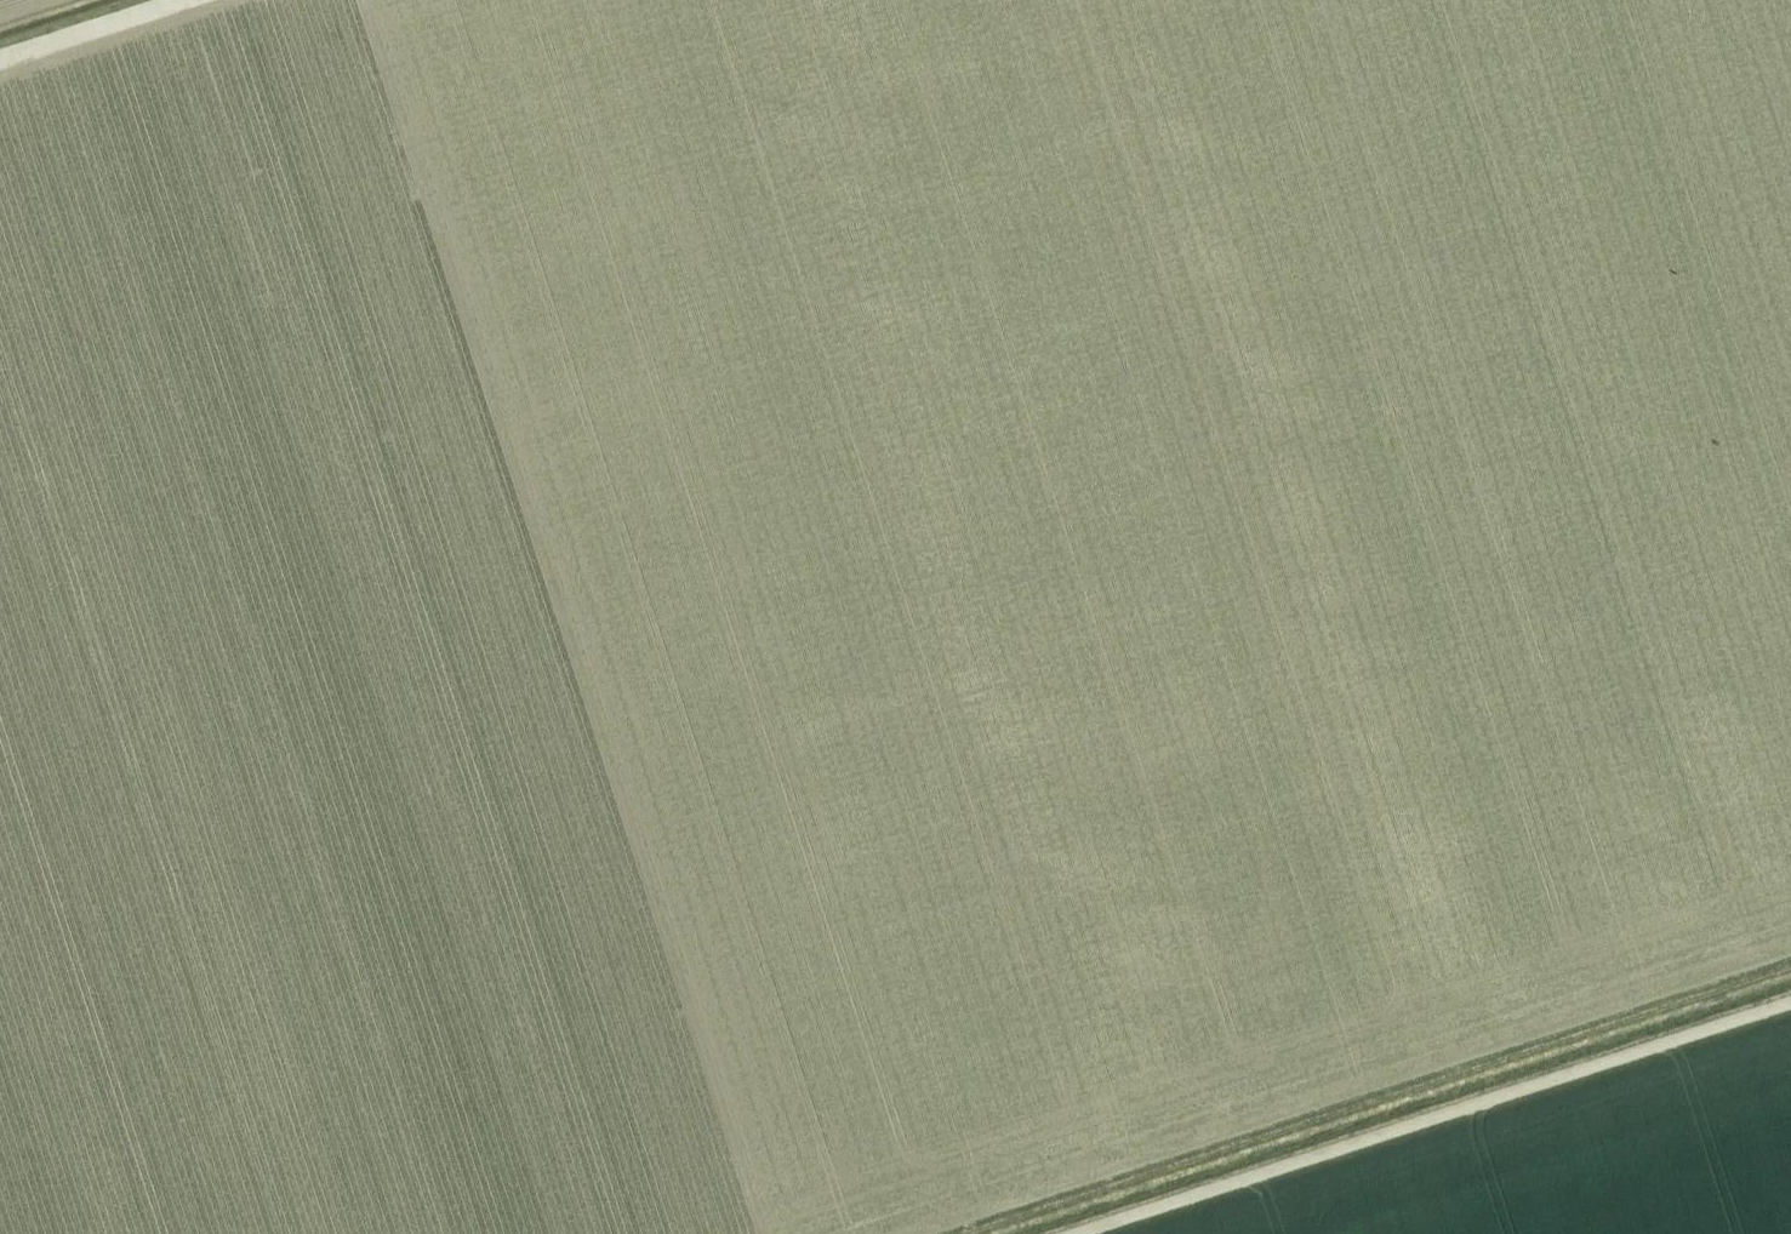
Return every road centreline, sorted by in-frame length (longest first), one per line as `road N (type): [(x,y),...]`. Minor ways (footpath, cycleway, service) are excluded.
road 1 (track): [(1790,999),(1065,1233)]
road 2 (track): [(0,57),(175,0)]

